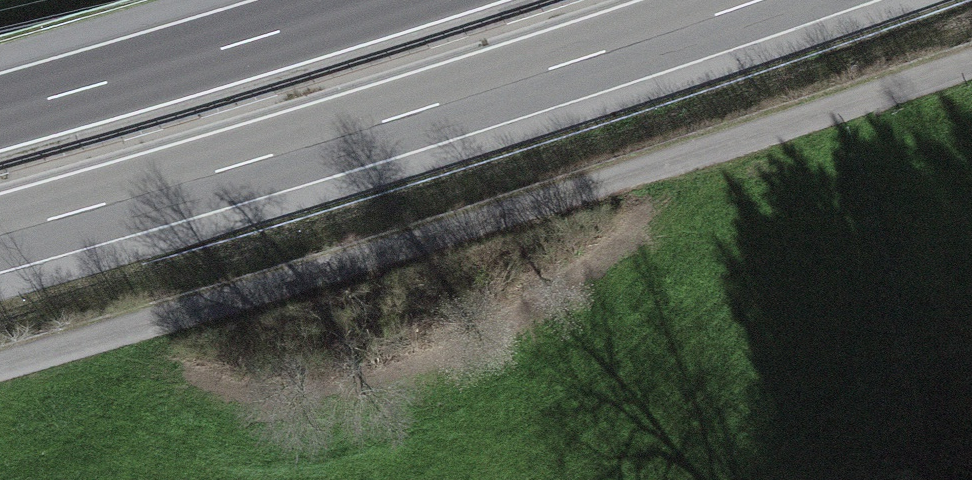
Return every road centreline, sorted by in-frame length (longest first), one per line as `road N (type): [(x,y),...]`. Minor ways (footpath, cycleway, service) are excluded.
road 1 (unclassified): [(971,63),(0,365)]
road 2 (motorway): [(0,234),(392,121),(765,0)]
road 3 (motorway): [(377,0),(0,112)]

